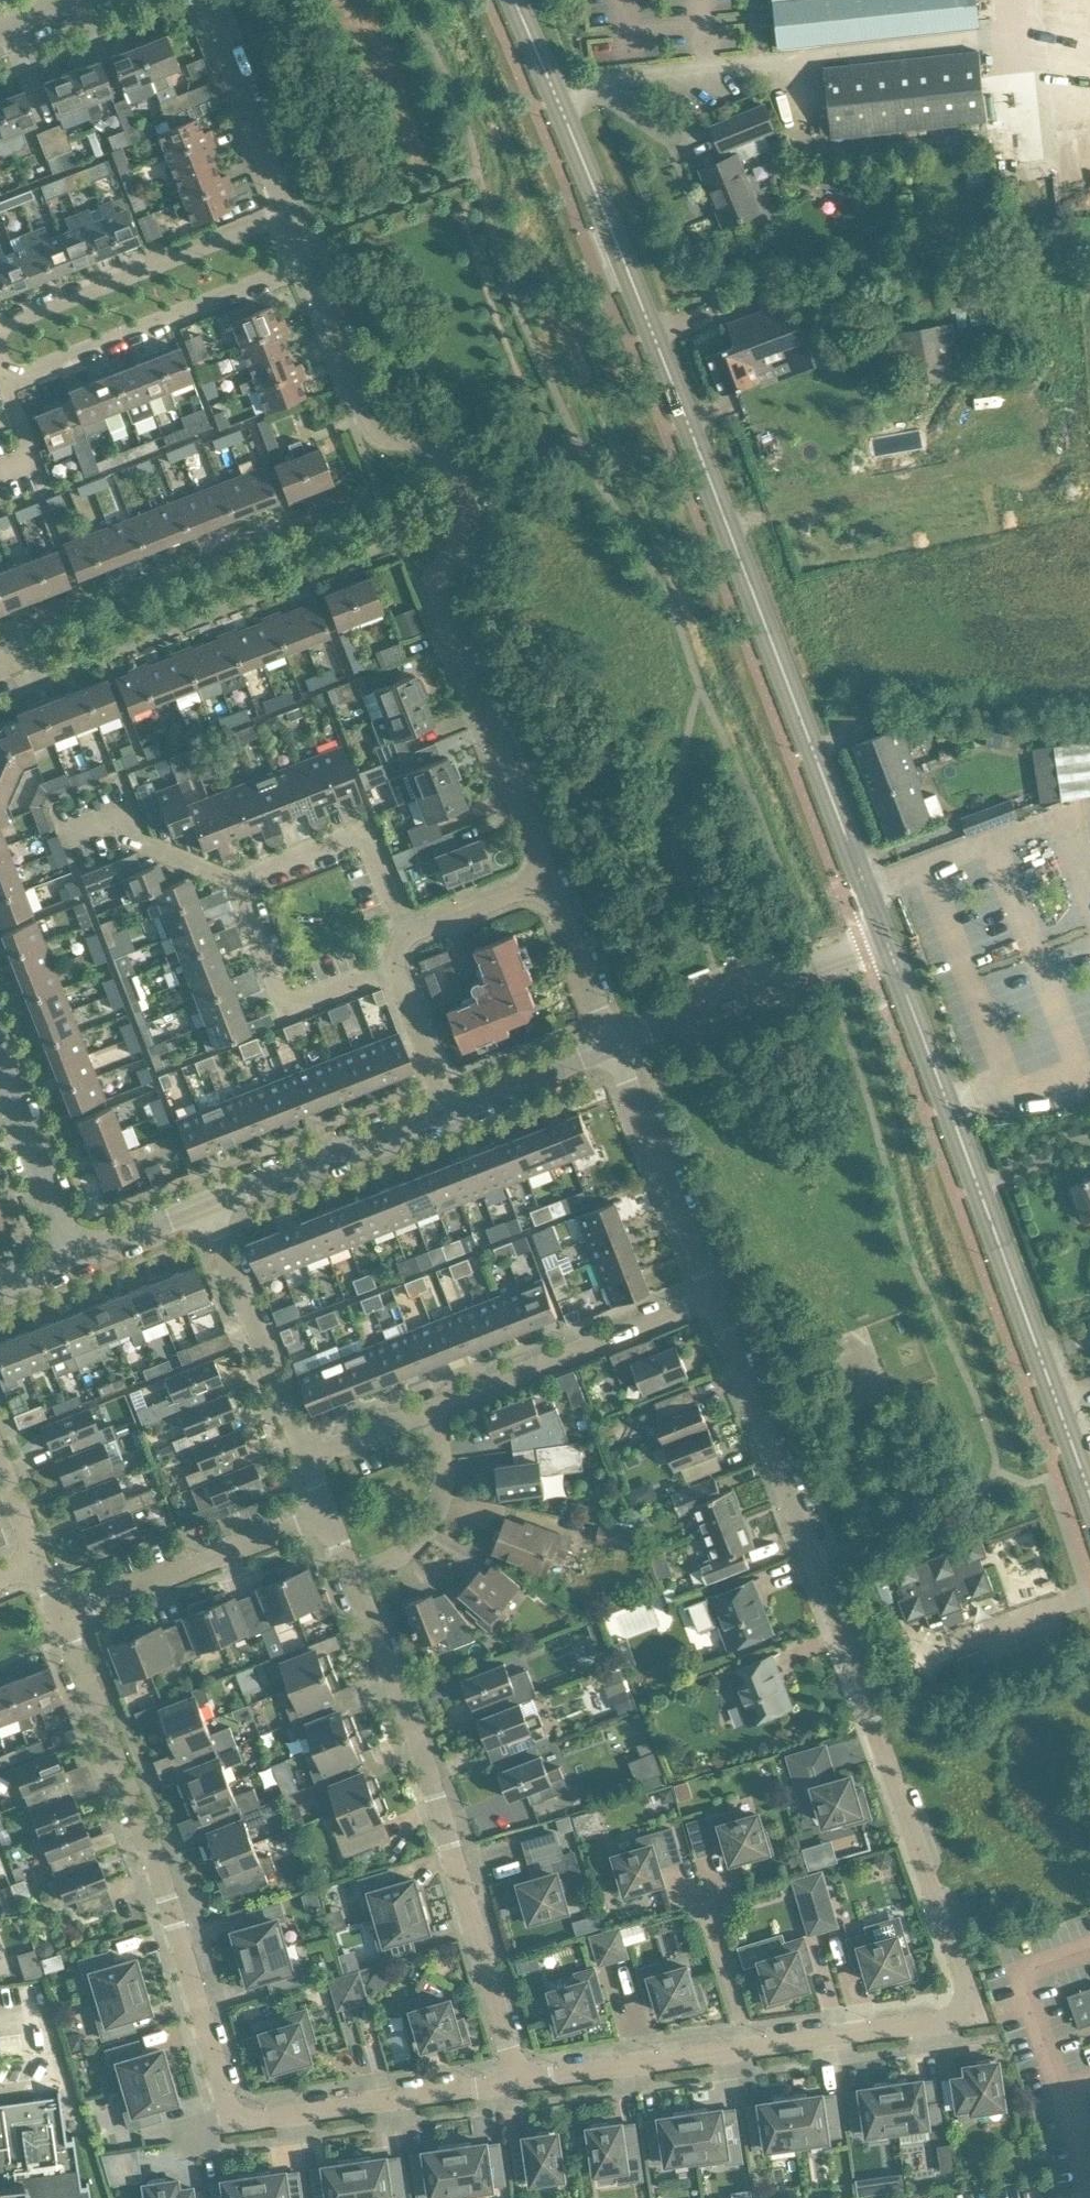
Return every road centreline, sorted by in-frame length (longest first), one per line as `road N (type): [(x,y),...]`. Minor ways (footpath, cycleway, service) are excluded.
road 1 (tertiary): [(887,938),(513,0)]
road 2 (residential): [(750,2046),(947,2019),(961,2013),(969,1988),(713,1300)]
road 3 (residential): [(548,882),(437,596),(436,578),(465,520),(463,482),(444,456),(380,439),(371,428),(308,267)]
road 4 (tertiary): [(1089,1495),(887,938)]
road 5 (residential): [(518,2078),(438,1799),(352,1576)]
road 6 (residential): [(234,2109),(158,1866),(61,1618)]
road 7 (residential): [(308,267),(5,386)]
road 8 (residential): [(0,326),(286,210)]
road 9 (residential): [(432,1406),(713,1300)]
road 10 (residential): [(614,1044),(887,938)]
road 11 (residential): [(234,2109),(246,2117),(518,2078)]
road 12 (residential): [(61,1618),(328,1513)]
road 13 (residential): [(713,1300),(614,1044)]
road 14 (residential): [(306,1456),(204,1202)]
road 15 (residential): [(204,1202),(448,1107)]
road 16 (residential): [(238,883),(286,1007),(393,966)]
road 17 (residential): [(403,936),(365,838),(352,835),(238,883)]
road 18 (residential): [(518,2078),(750,2046)]
road 19 (residential): [(286,210),(203,0)]
road 20 (residential): [(352,1576),(410,1550),(435,1515),(443,1473),(432,1406)]
road 21 (residential): [(77,1255),(0,1063)]
road 22 (residential): [(448,1107),(614,1044)]
road 23 (residential): [(614,1044),(548,882)]
road 24 (residential): [(403,936),(548,882)]
road 25 (residential): [(448,1107),(393,966)]
road 26 (residential): [(750,2046),(709,1908)]
road 27 (residential): [(77,1255),(204,1202)]
road 28 (residential): [(306,1456),(432,1406)]

